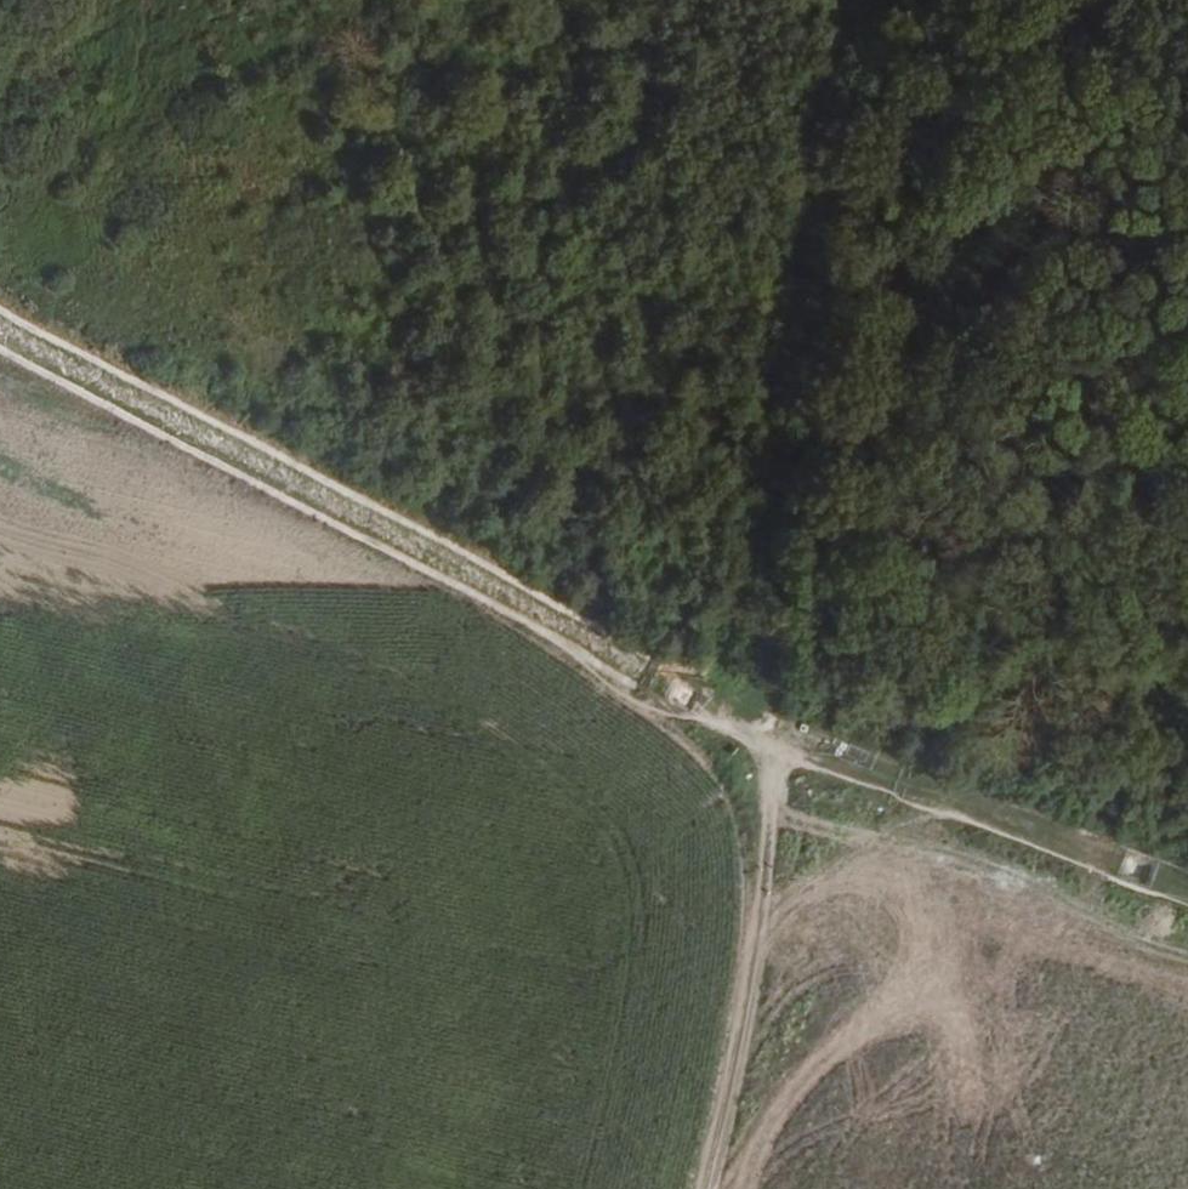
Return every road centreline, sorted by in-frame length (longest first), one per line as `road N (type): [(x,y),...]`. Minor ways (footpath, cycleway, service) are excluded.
road 1 (track): [(780,747),(733,1049),(700,1188)]

